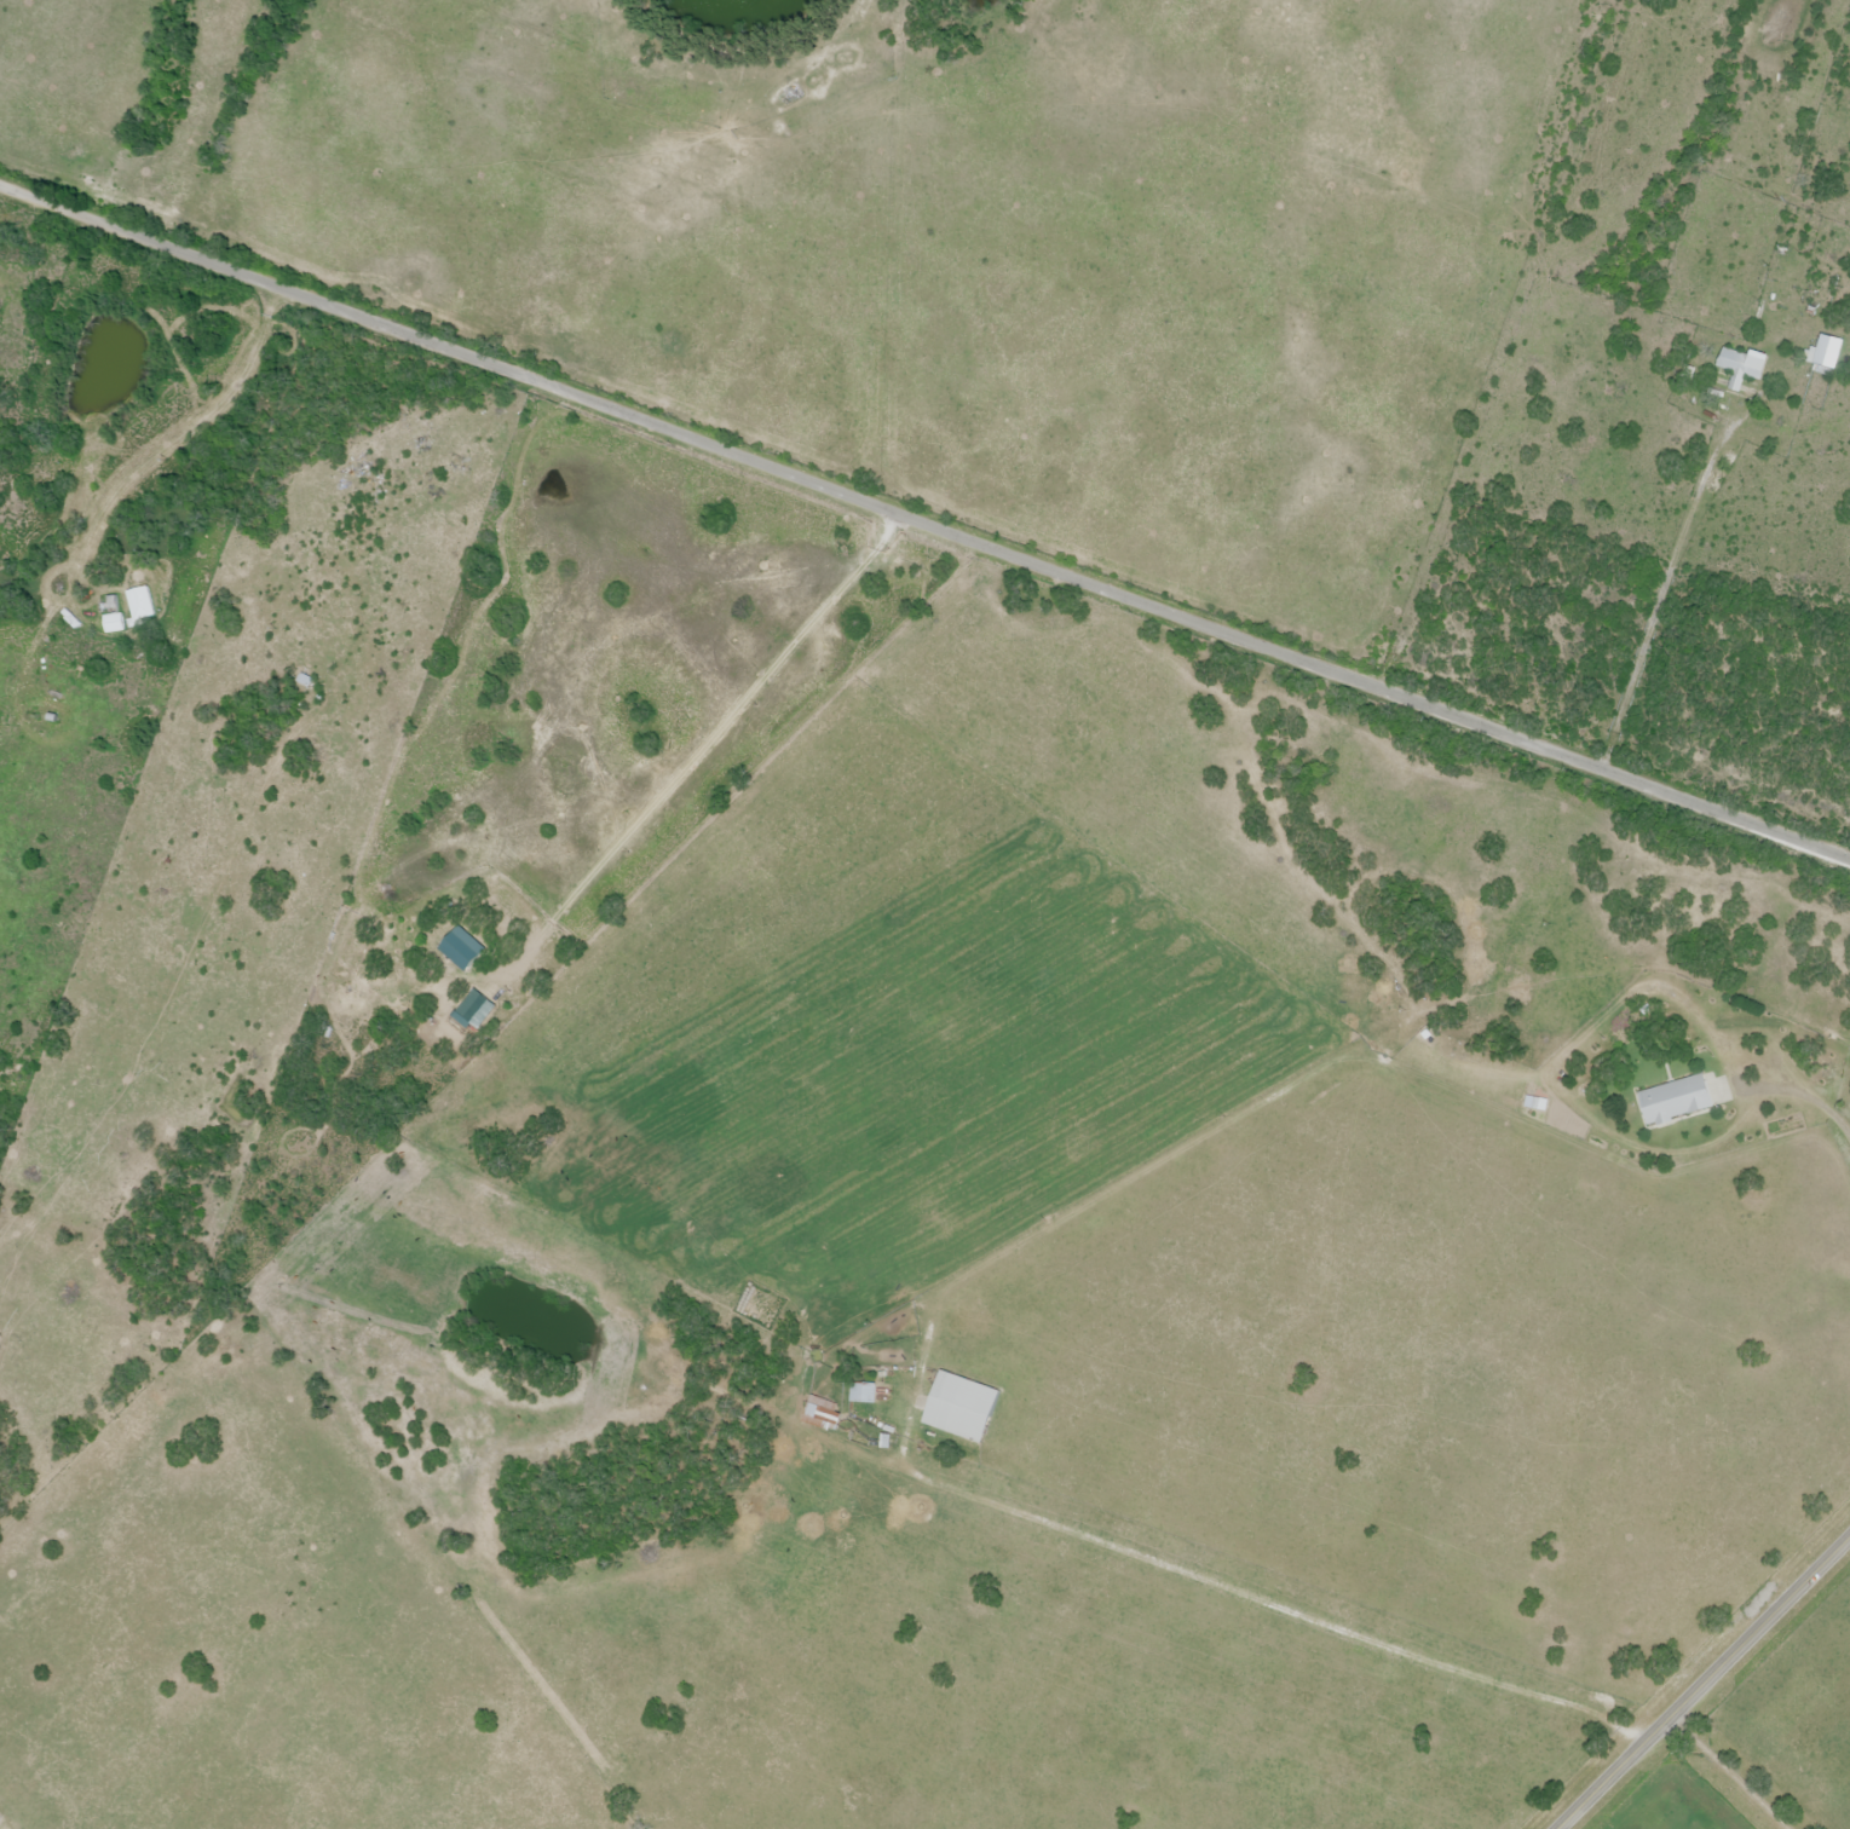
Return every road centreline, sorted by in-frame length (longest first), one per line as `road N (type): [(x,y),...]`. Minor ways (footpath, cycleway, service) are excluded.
road 1 (residential): [(1849,861),(0,189)]
road 2 (track): [(1643,1742),(1600,1718),(807,1432)]
road 3 (tertiary): [(1556,1828),(1849,1536)]

